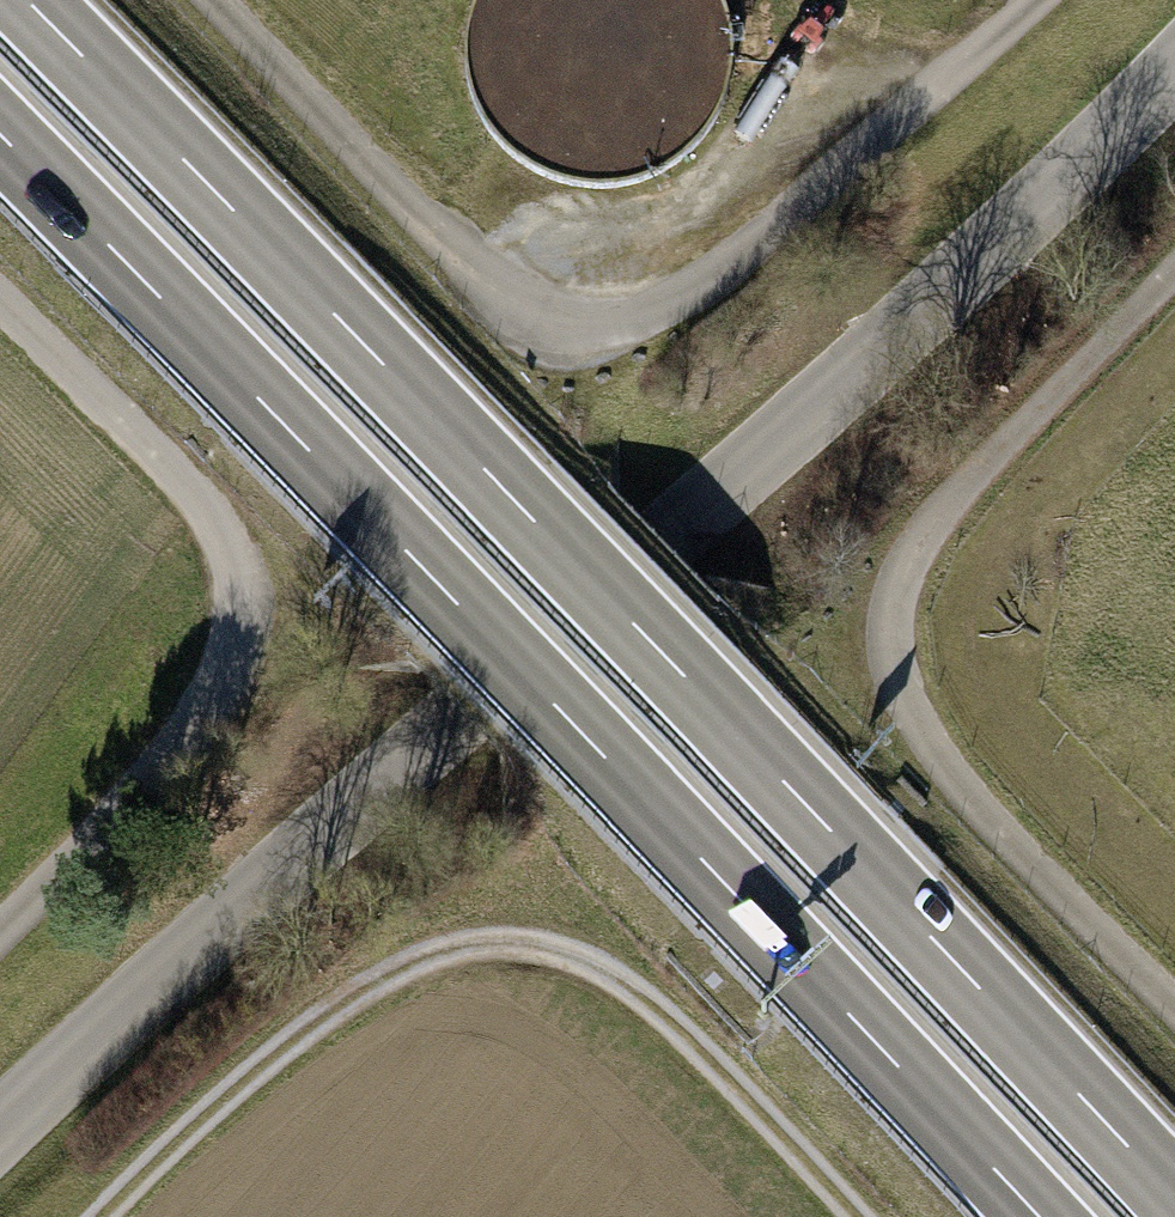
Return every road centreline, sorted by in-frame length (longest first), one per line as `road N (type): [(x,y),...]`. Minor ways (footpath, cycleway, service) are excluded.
road 1 (trunk): [(1174,1191),(29,0)]
road 2 (trunk): [(0,134),(1043,1216)]
road 3 (track): [(1032,0),(685,298),(624,327),(577,335),(519,306),(209,0)]
road 4 (residential): [(450,712),(914,317),(1174,71)]
road 5 (track): [(856,1216),(668,1019),(613,972),(546,945),(481,943),(342,1004),(108,1216)]
road 6 (track): [(1174,273),(926,535),(903,577),(893,624),(895,668),(955,784),(1174,1007)]
road 7 (track): [(0,942),(121,823),(182,746),(222,683),(244,629),(244,583),(188,491),(0,304)]
road 8 (unclassified): [(0,1135),(450,712)]

